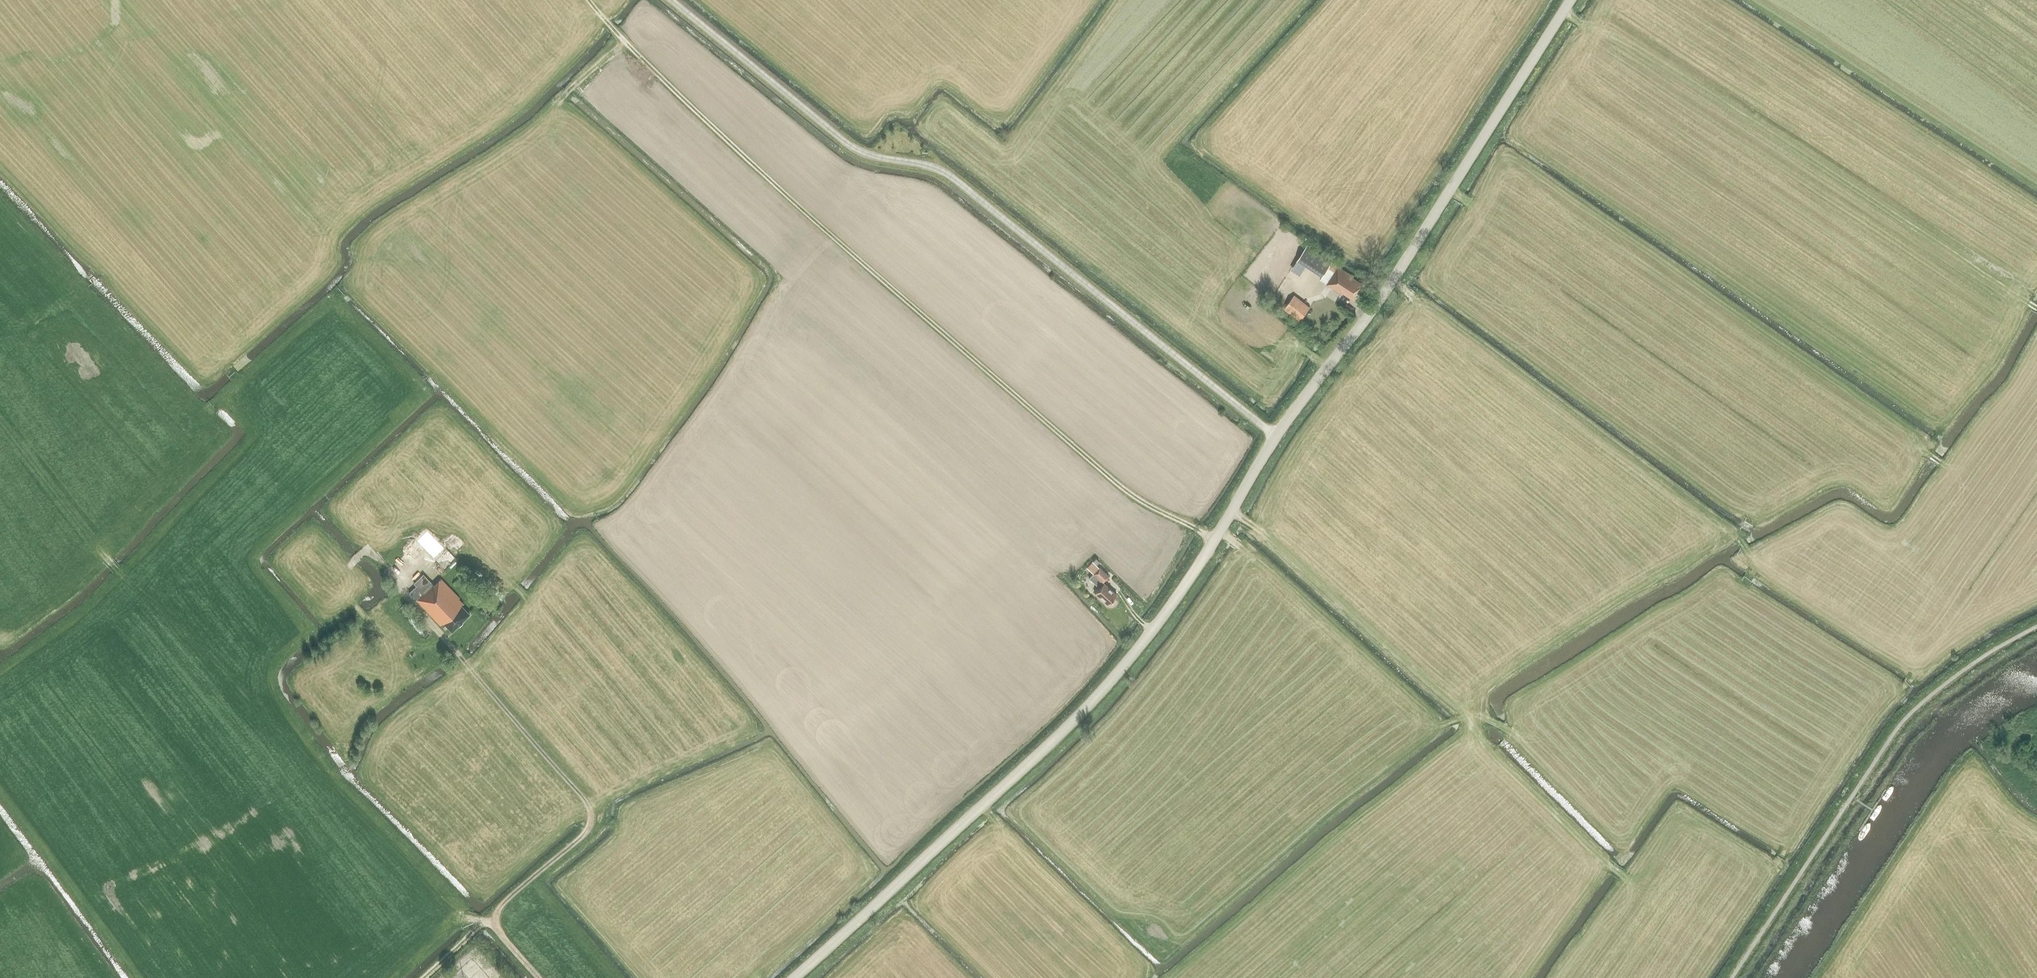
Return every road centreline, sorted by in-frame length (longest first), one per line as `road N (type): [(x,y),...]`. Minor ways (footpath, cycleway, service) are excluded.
road 1 (tertiary): [(794,977),(1045,749),(1135,654),(1277,436),(1387,291),(1570,0)]
road 2 (track): [(591,0),(825,231),(1131,495),(1215,540)]
road 3 (track): [(1467,717),(1233,512)]
road 4 (track): [(1508,727),(1467,717),(1630,881)]

